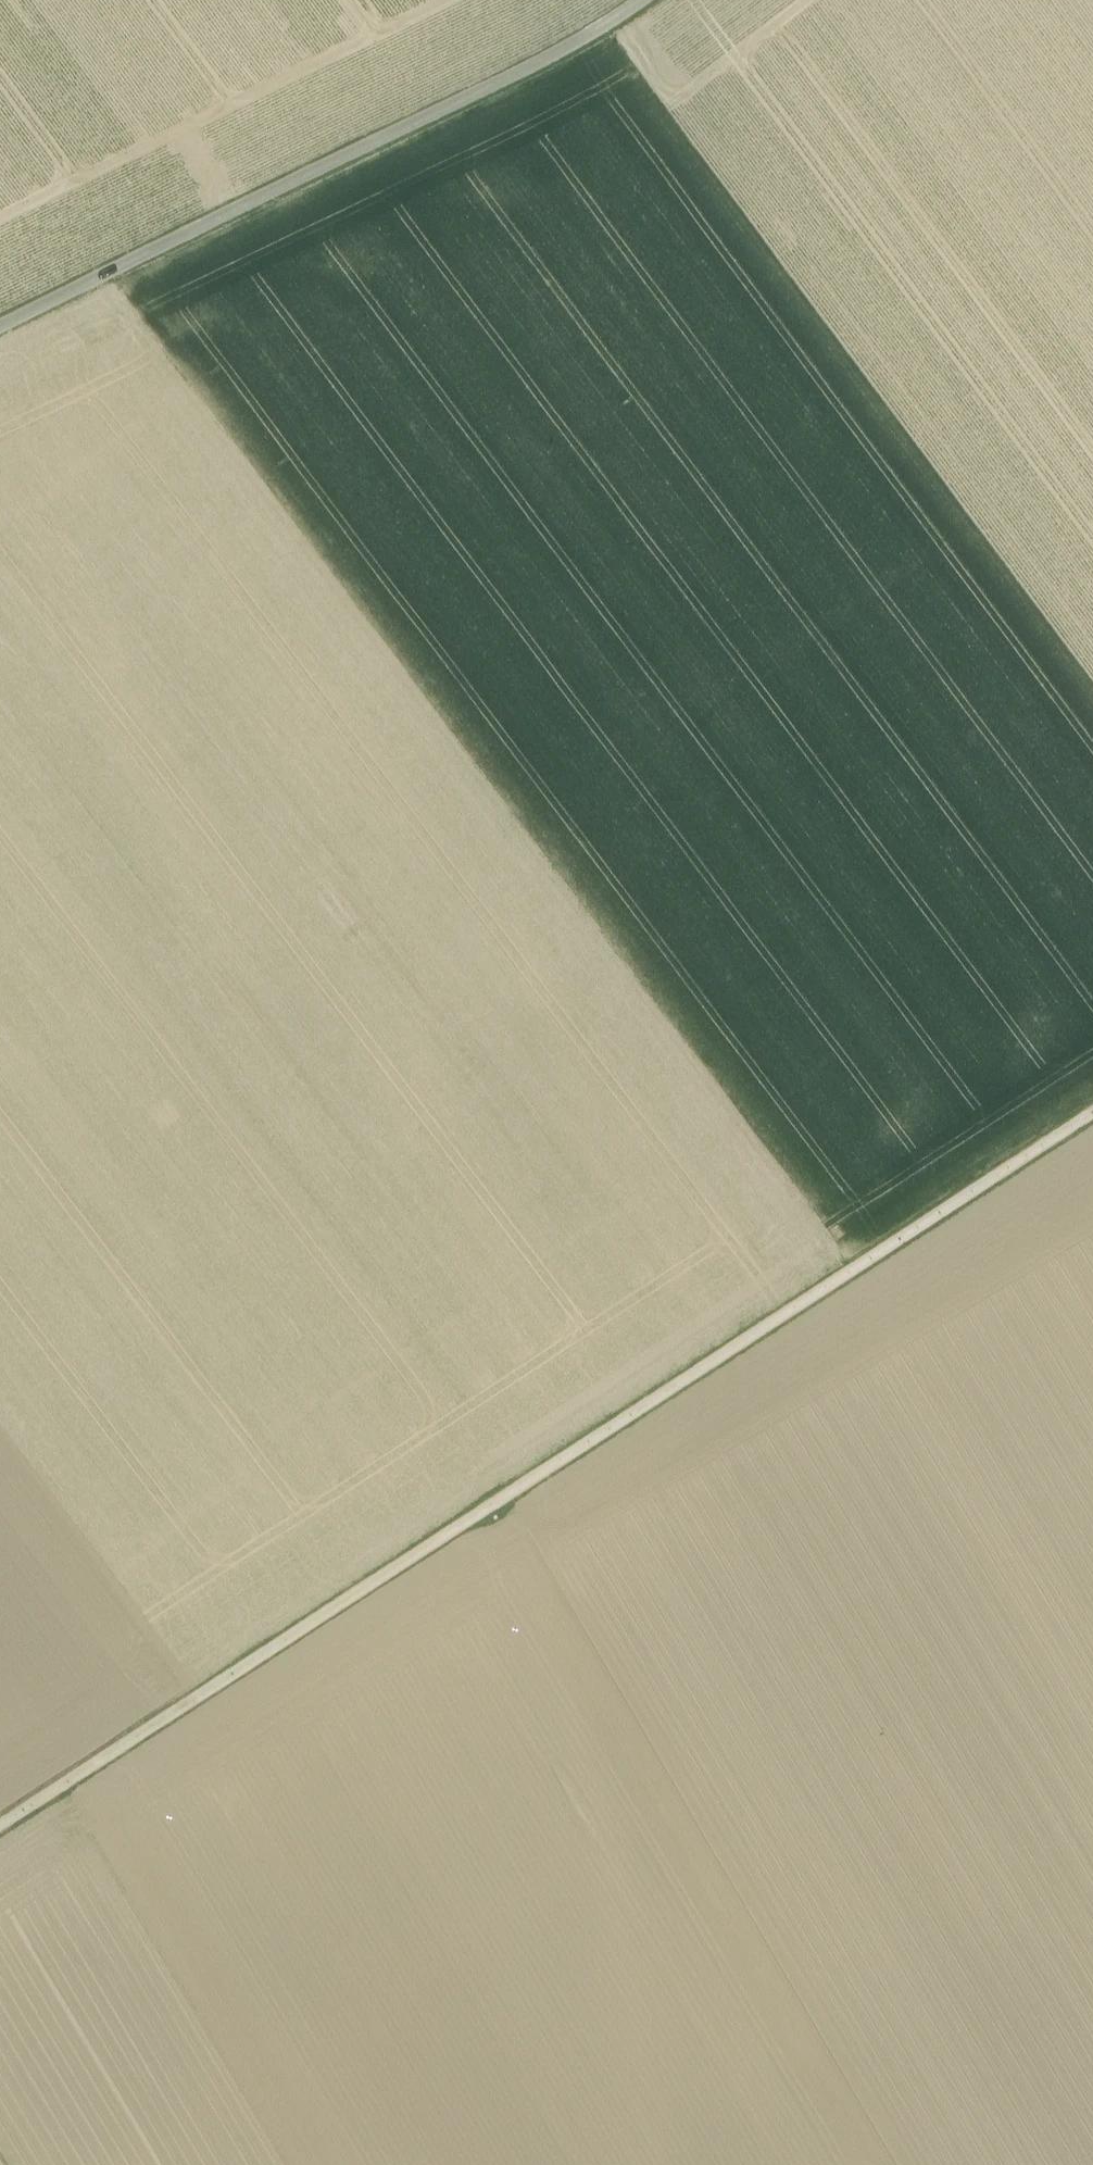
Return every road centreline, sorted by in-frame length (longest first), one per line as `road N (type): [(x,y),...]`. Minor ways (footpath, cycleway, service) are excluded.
road 1 (track): [(1092,1109),(0,1826)]
road 2 (unclassified): [(0,327),(595,39),(648,0)]

